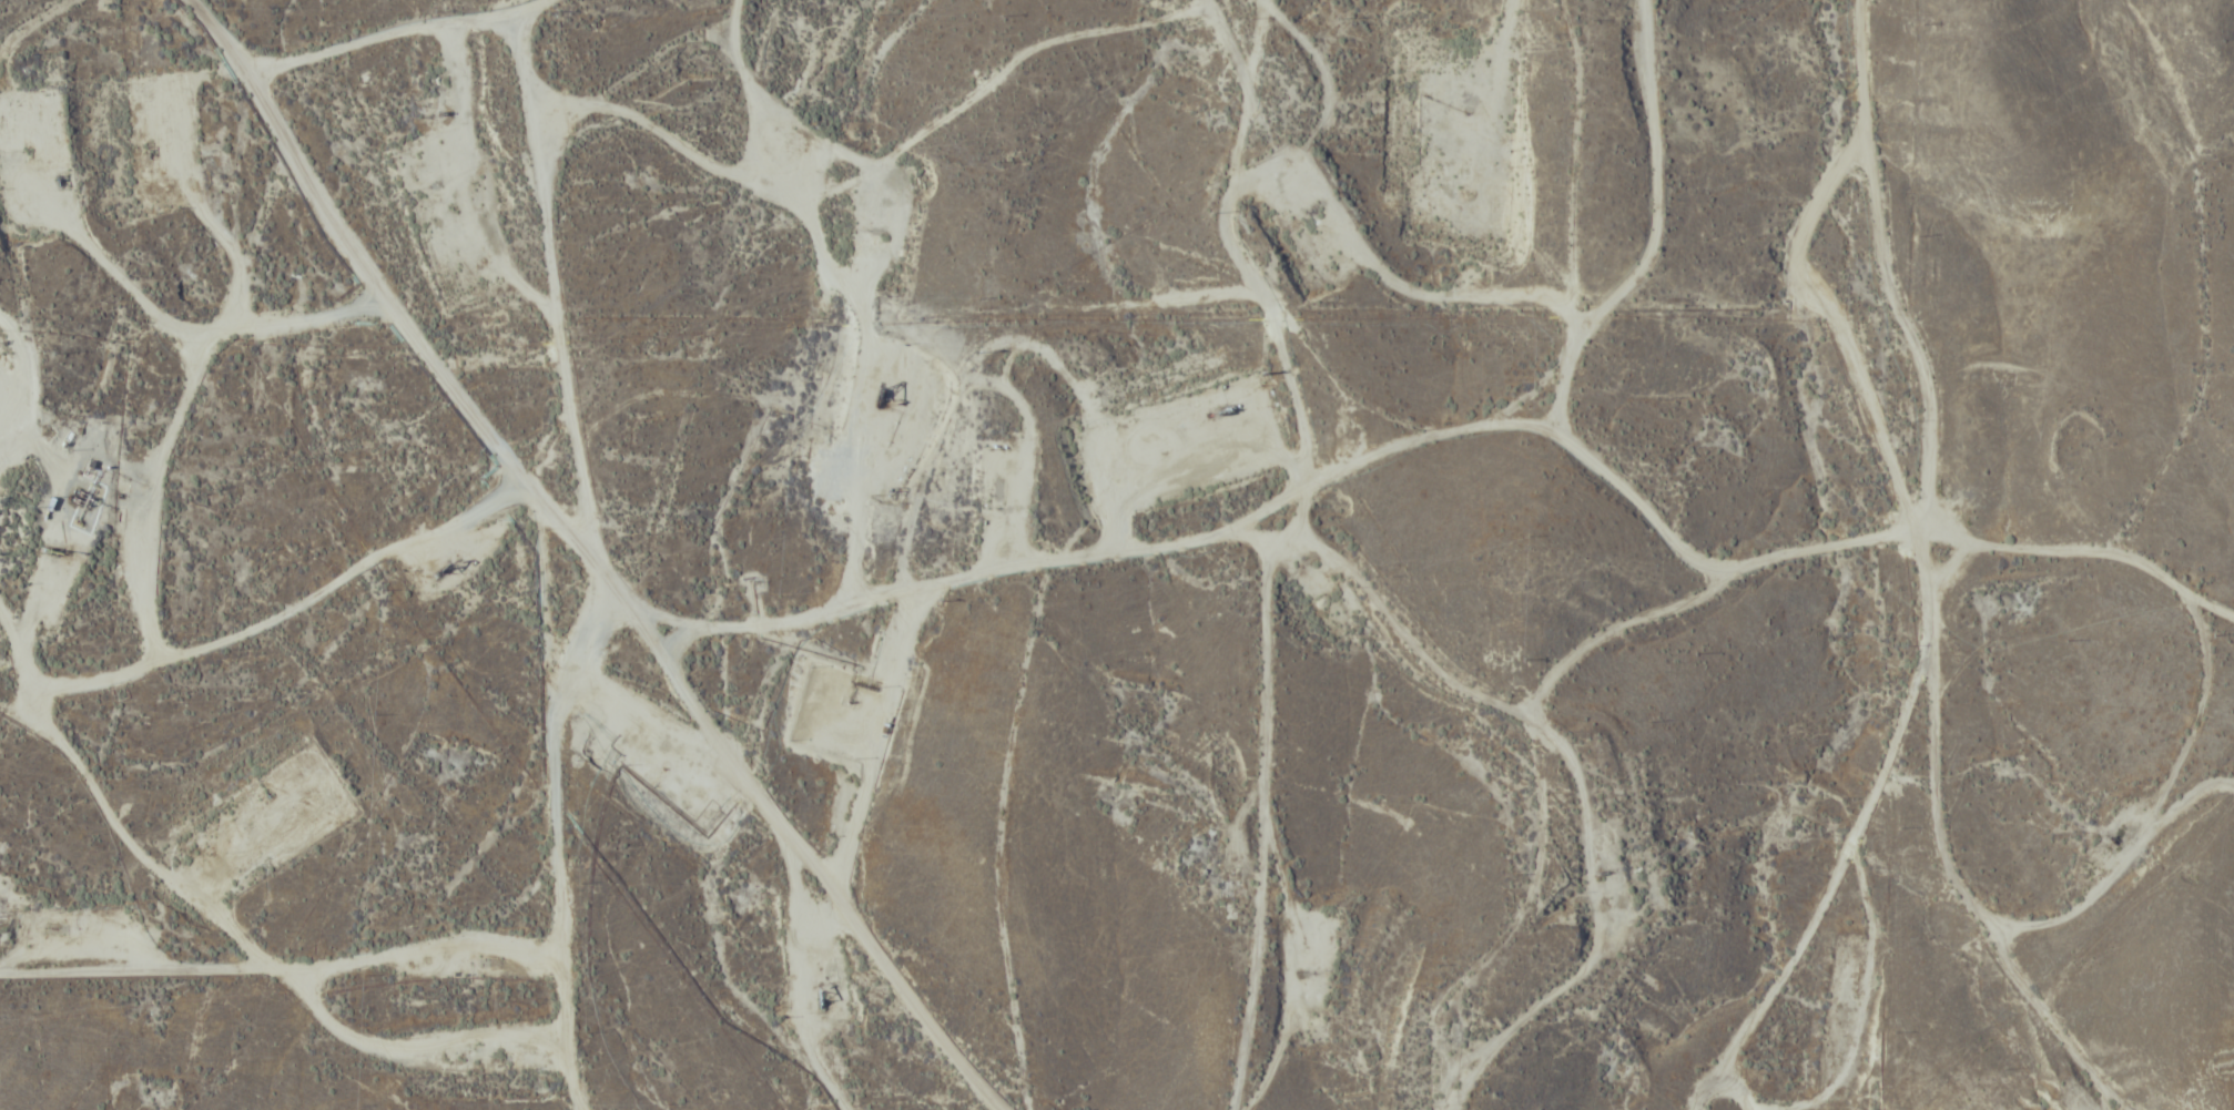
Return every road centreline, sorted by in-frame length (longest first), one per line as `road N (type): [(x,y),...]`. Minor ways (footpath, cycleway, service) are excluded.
road 1 (track): [(956,1109),(678,762),(240,114),(142,0)]

